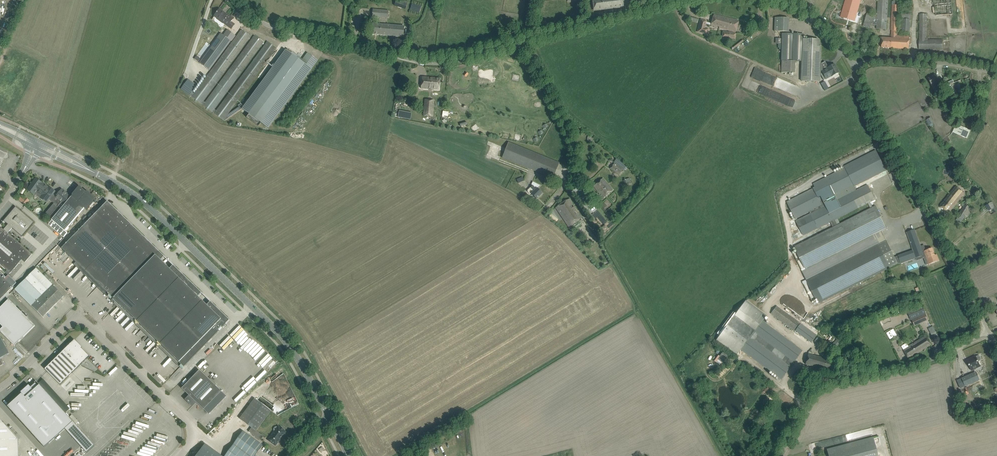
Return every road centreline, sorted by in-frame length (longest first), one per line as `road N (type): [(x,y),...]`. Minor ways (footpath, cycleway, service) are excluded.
road 1 (secondary): [(329,419),(281,335),(156,213),(97,174)]
road 2 (unclassified): [(526,43),(420,61),(279,31),(229,0)]
road 3 (unclassified): [(988,336),(855,68)]
road 4 (unclassified): [(181,455),(189,423),(82,322),(67,325),(0,386)]
road 5 (unclassified): [(782,455),(823,389),(924,364),(988,336)]
road 6 (unclassified): [(526,43),(575,151),(565,185),(546,208)]
road 7 (unclassified): [(682,0),(526,43)]
road 8 (unclassified): [(996,73),(892,60),(855,68)]

